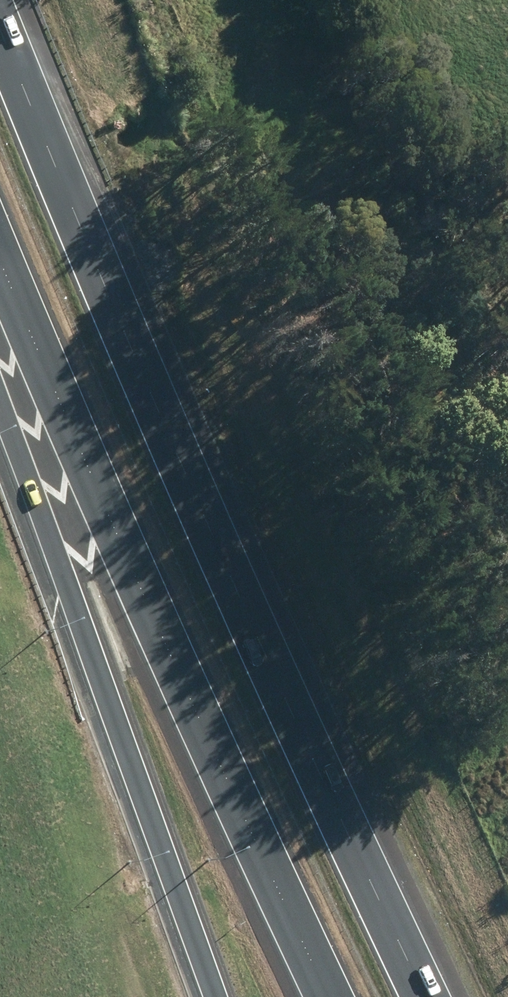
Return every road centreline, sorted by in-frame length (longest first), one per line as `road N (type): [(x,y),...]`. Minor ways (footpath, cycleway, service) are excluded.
road 1 (motorway): [(0,38),(206,521),(426,996)]
road 2 (motorway): [(329,996),(133,575),(0,255)]
road 3 (motorway): [(213,996),(0,406)]

